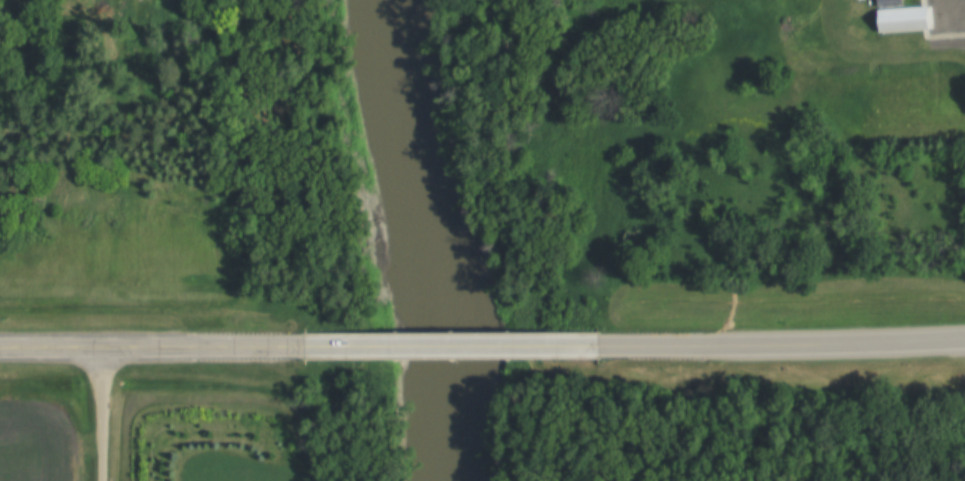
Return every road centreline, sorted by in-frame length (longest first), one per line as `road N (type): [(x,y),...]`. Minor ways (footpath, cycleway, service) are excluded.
road 1 (tertiary): [(964,338),(597,341)]
road 2 (tertiary): [(319,344),(0,347)]
road 3 (tertiary): [(597,341),(433,342)]
road 4 (residential): [(103,480),(101,346)]

